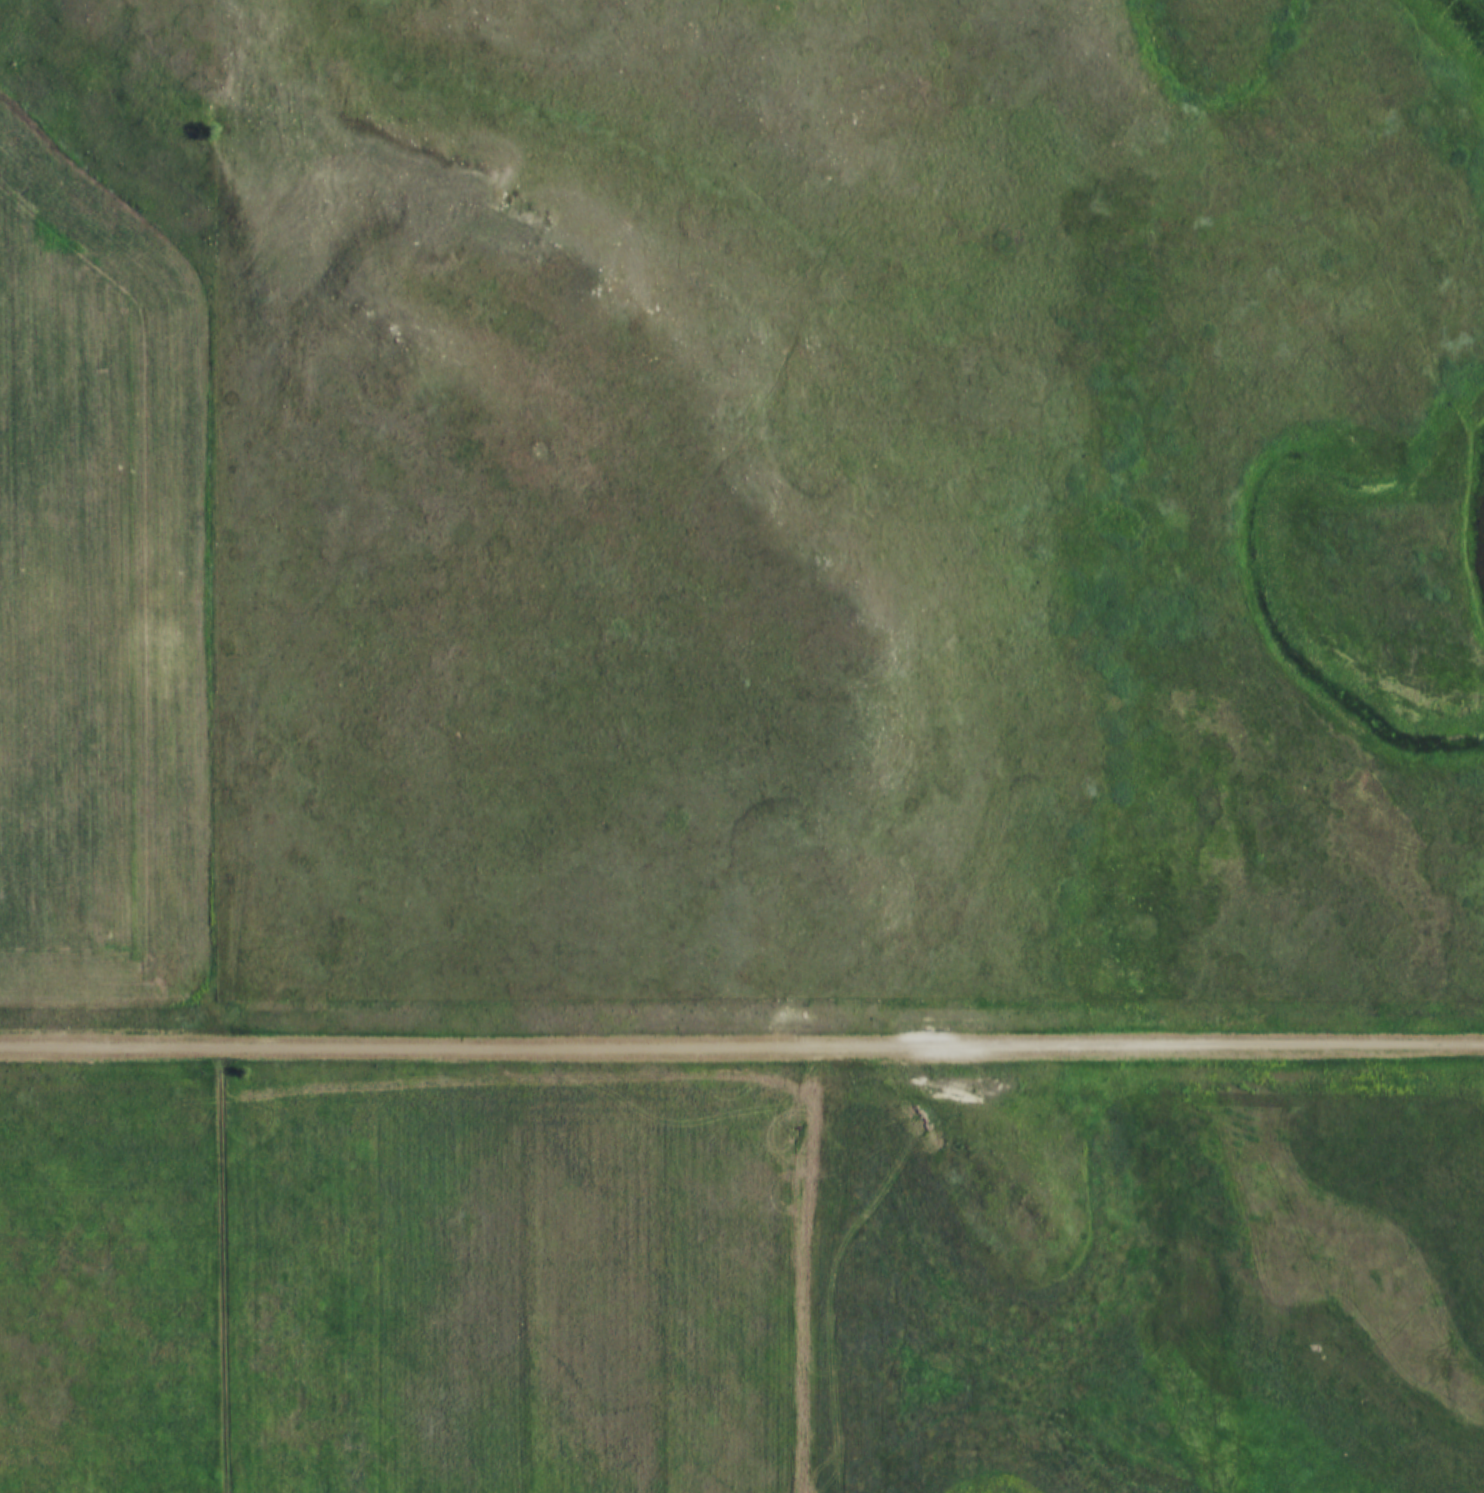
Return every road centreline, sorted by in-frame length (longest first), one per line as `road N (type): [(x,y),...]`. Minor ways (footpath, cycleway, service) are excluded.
road 1 (residential): [(1483,1043),(0,1043)]
road 2 (track): [(228,1492),(223,1044)]

